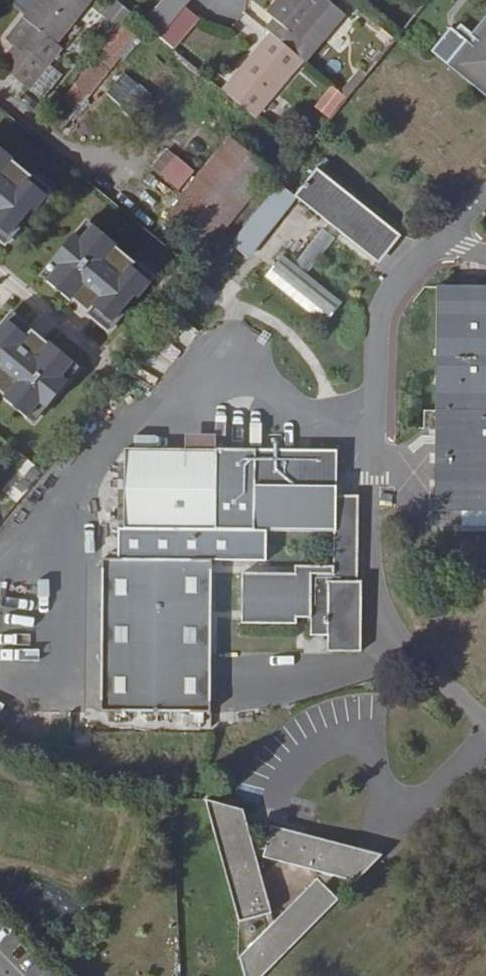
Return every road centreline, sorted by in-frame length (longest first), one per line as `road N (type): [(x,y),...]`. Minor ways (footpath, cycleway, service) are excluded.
road 1 (track): [(138,178),(45,126),(0,90)]

